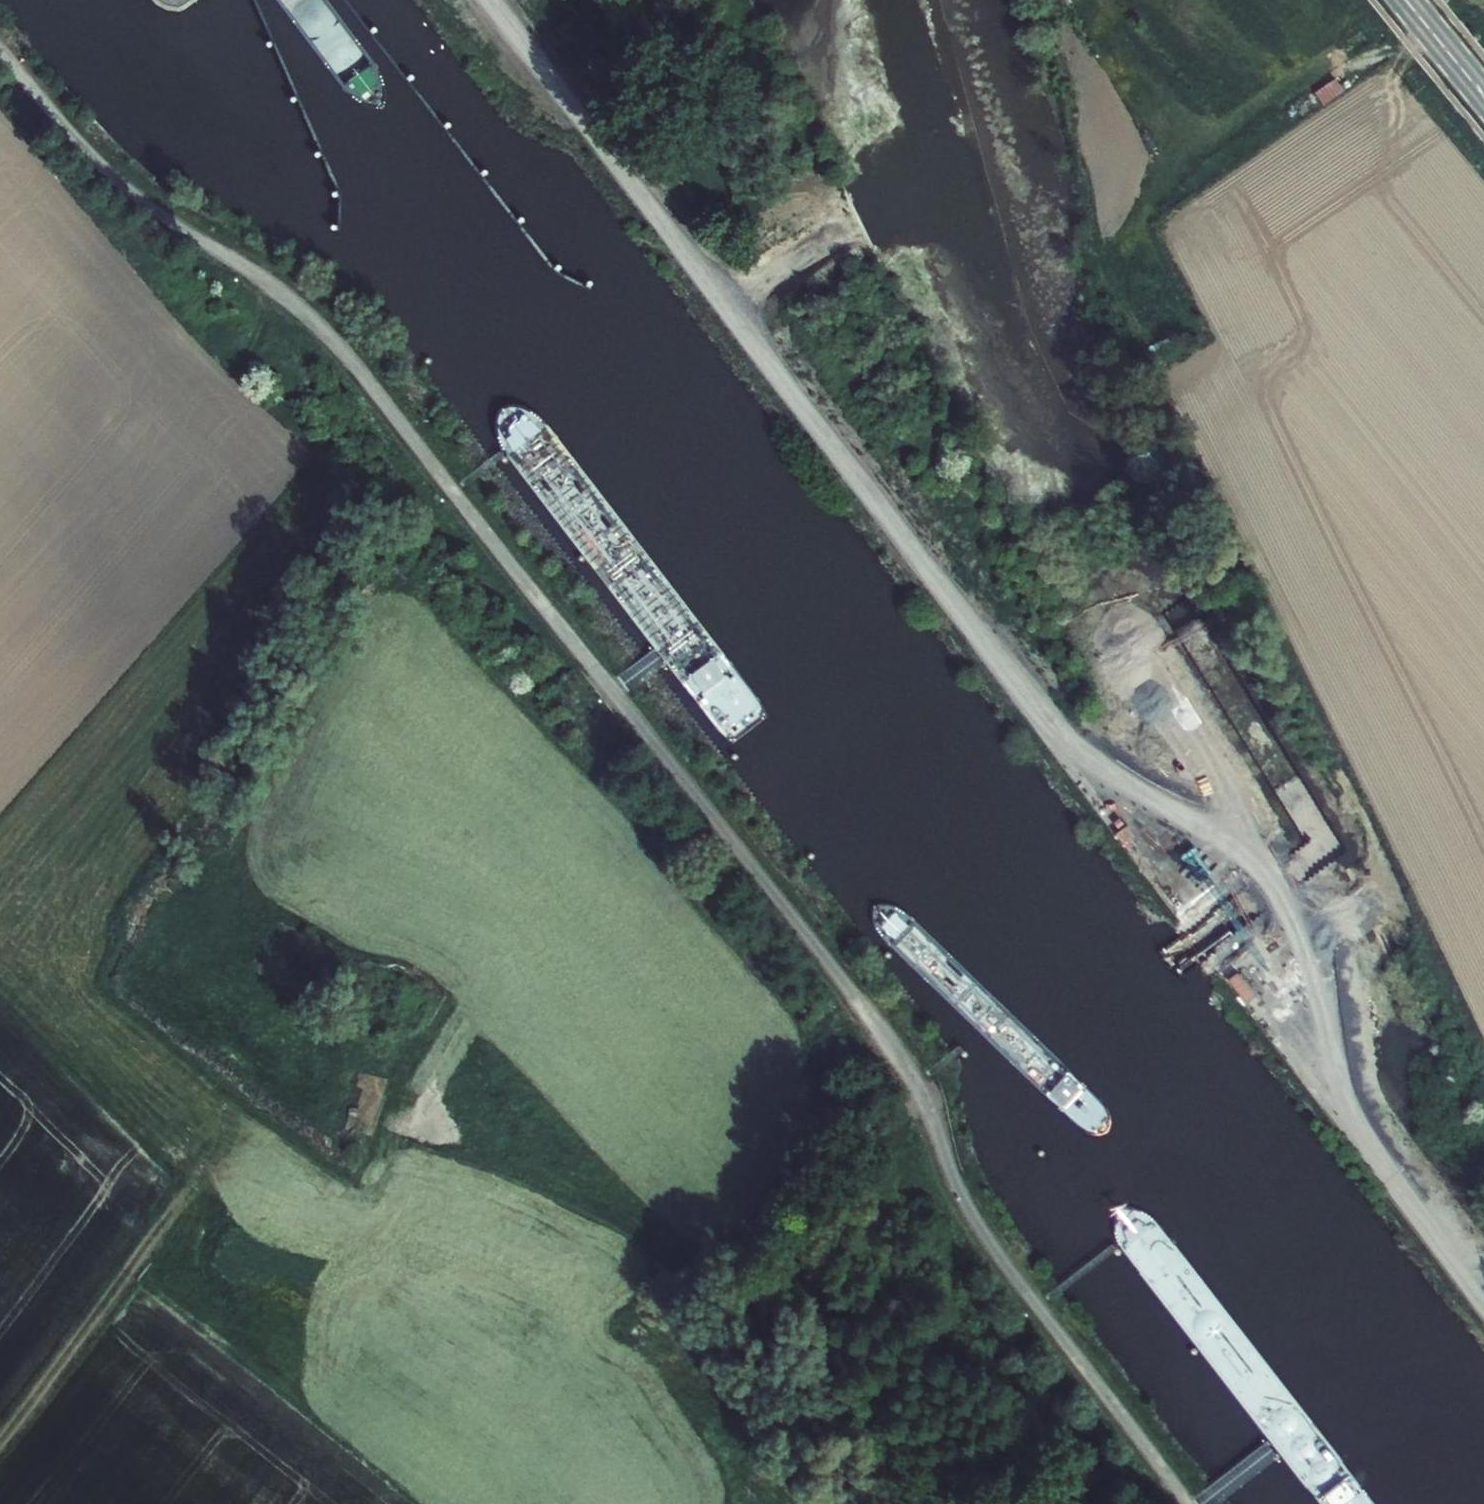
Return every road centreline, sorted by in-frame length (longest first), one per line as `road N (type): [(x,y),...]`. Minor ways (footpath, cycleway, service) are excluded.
road 1 (track): [(0,1441),(72,1355),(173,1206)]
road 2 (primary): [(1483,96),(1406,0)]

